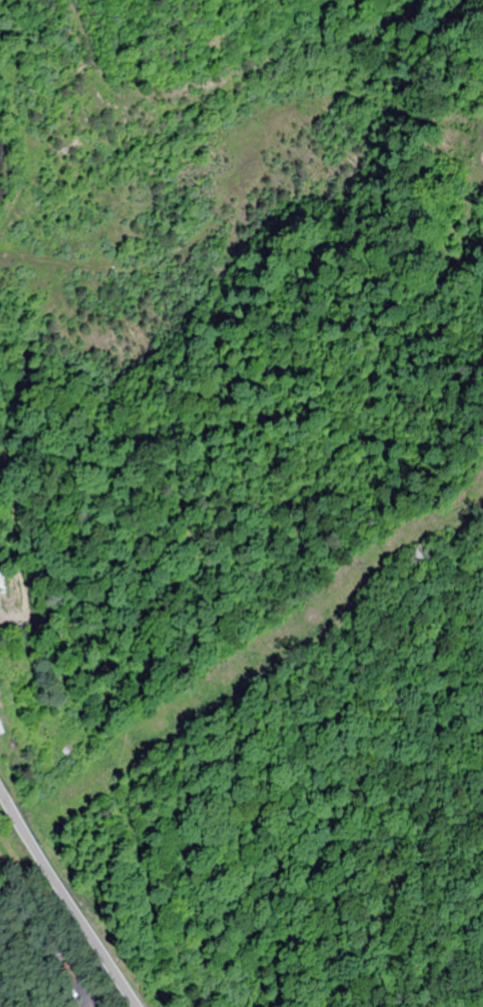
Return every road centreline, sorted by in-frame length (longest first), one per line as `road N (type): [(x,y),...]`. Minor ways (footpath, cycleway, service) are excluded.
road 1 (secondary): [(127,1006),(0,784)]

